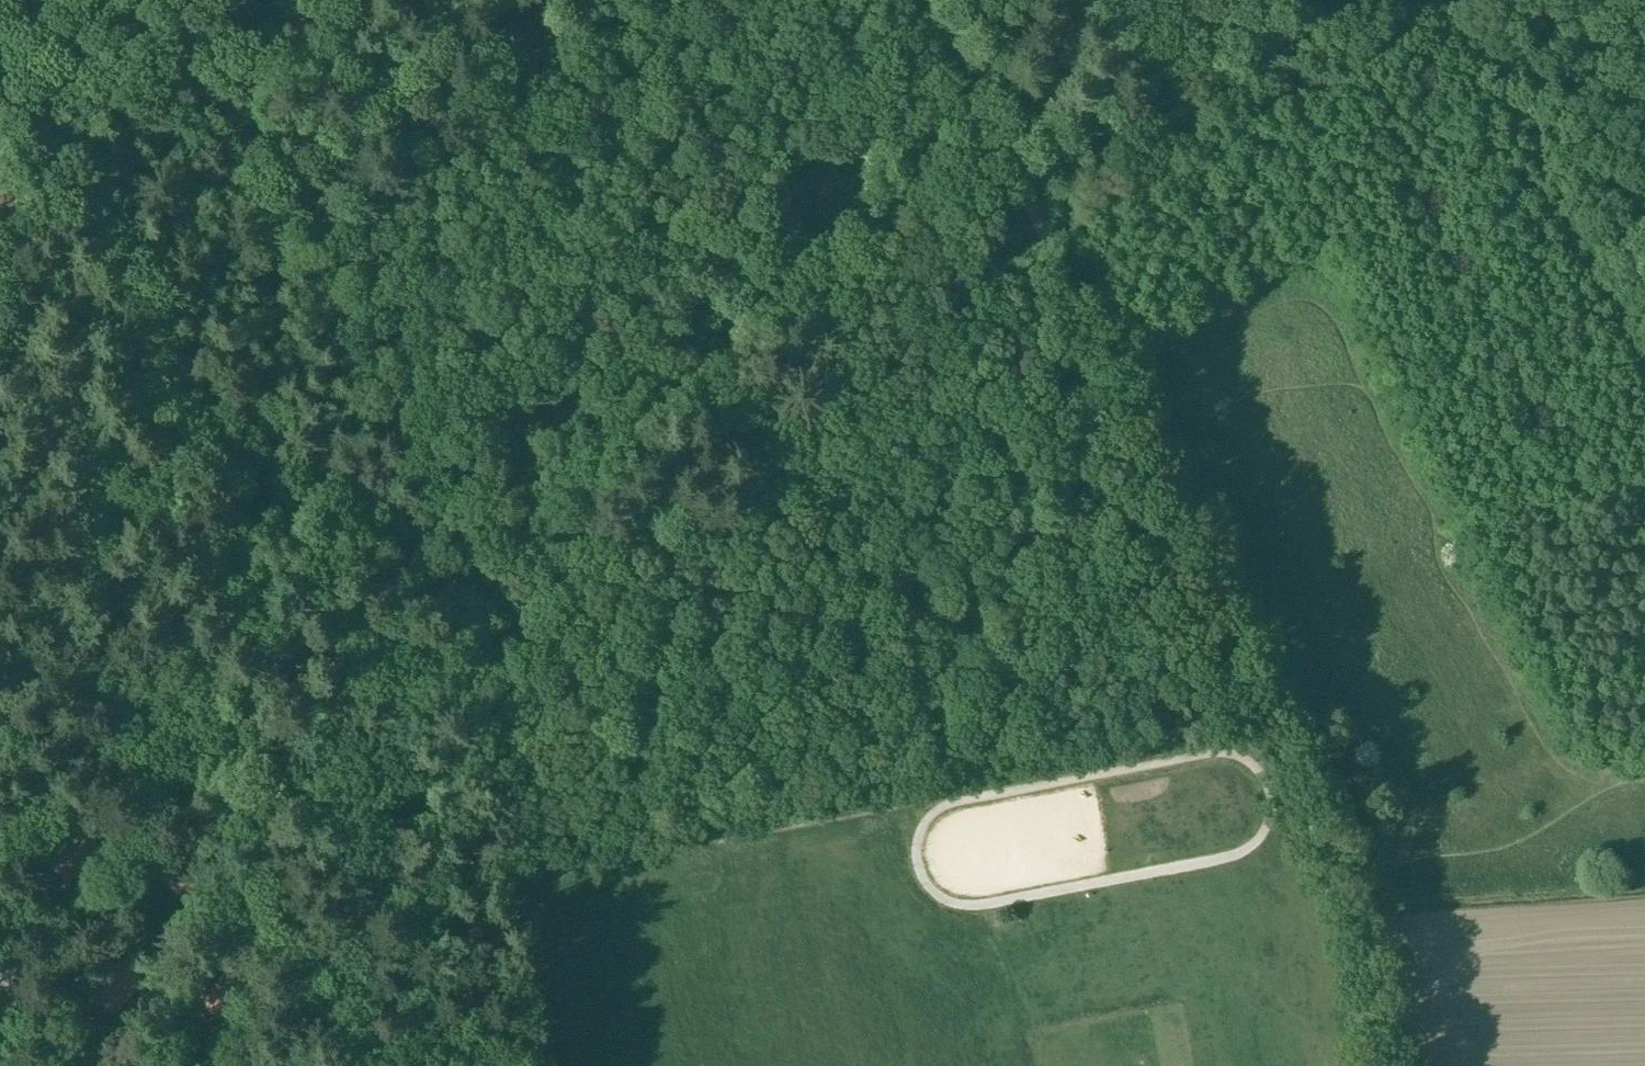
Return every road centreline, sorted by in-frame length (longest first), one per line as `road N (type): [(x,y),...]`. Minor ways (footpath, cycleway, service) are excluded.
road 1 (track): [(187,0),(28,187)]
road 2 (track): [(0,954),(51,978),(40,1065)]
road 3 (track): [(51,978),(123,937),(144,937),(163,952)]

